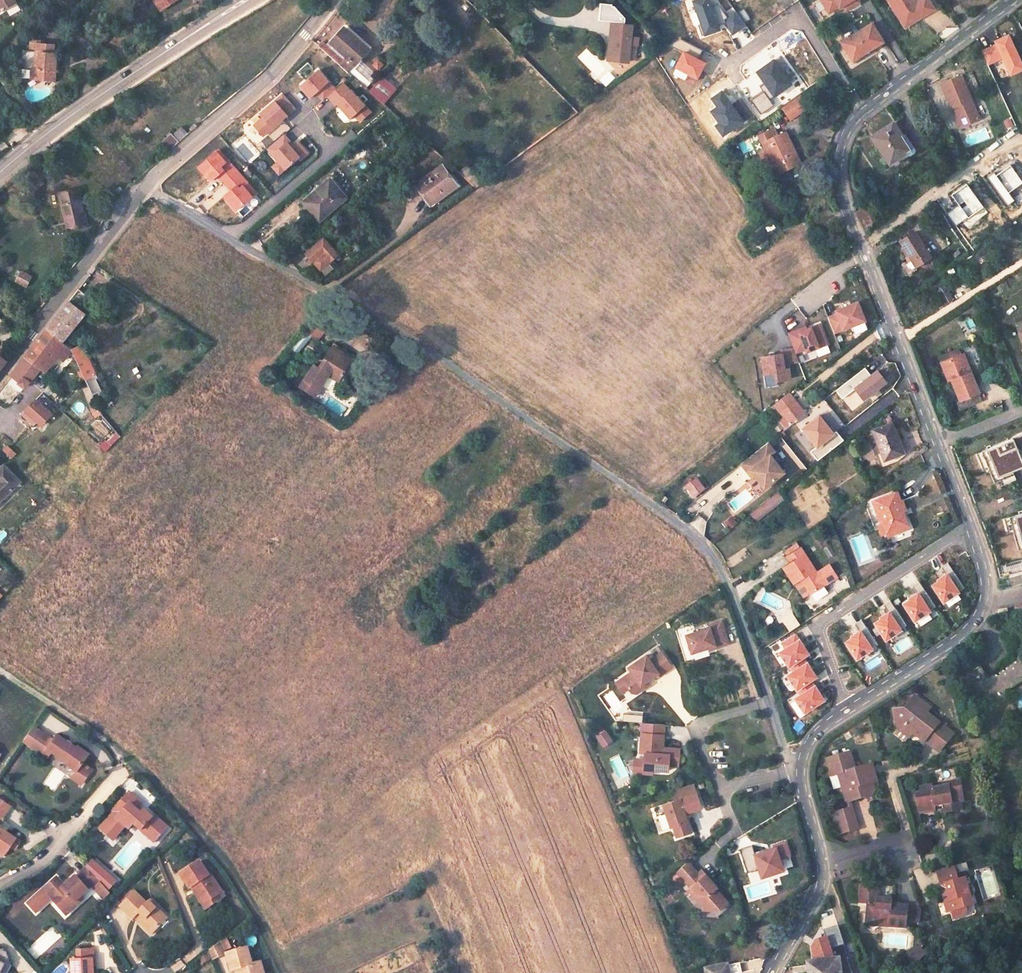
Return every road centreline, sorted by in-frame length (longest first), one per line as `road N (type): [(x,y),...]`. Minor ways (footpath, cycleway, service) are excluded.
road 1 (unclassified): [(646,501),(380,321),(142,190)]
road 2 (track): [(0,671),(113,748),(197,833),(278,972)]
road 3 (residential): [(1011,0),(849,128),(839,178),(860,246)]
road 4 (secondary): [(245,0),(0,171)]
road 5 (residential): [(971,530),(819,626),(849,709)]
road 6 (unclassified): [(142,190),(247,97),(321,16)]
road 7 (residential): [(971,530),(987,580),(972,626),(849,709)]
road 8 (residential): [(769,704),(715,558),(646,501)]
road 9 (unclassified): [(0,379),(142,190)]
road 10 (residential): [(860,246),(938,444)]
road 11 (residential): [(860,246),(1010,139)]
road 12 (residential): [(0,889),(38,863),(128,760)]
road 13 (residential): [(719,789),(697,728),(769,704)]
road 14 (residential): [(822,864),(822,882),(771,972)]

